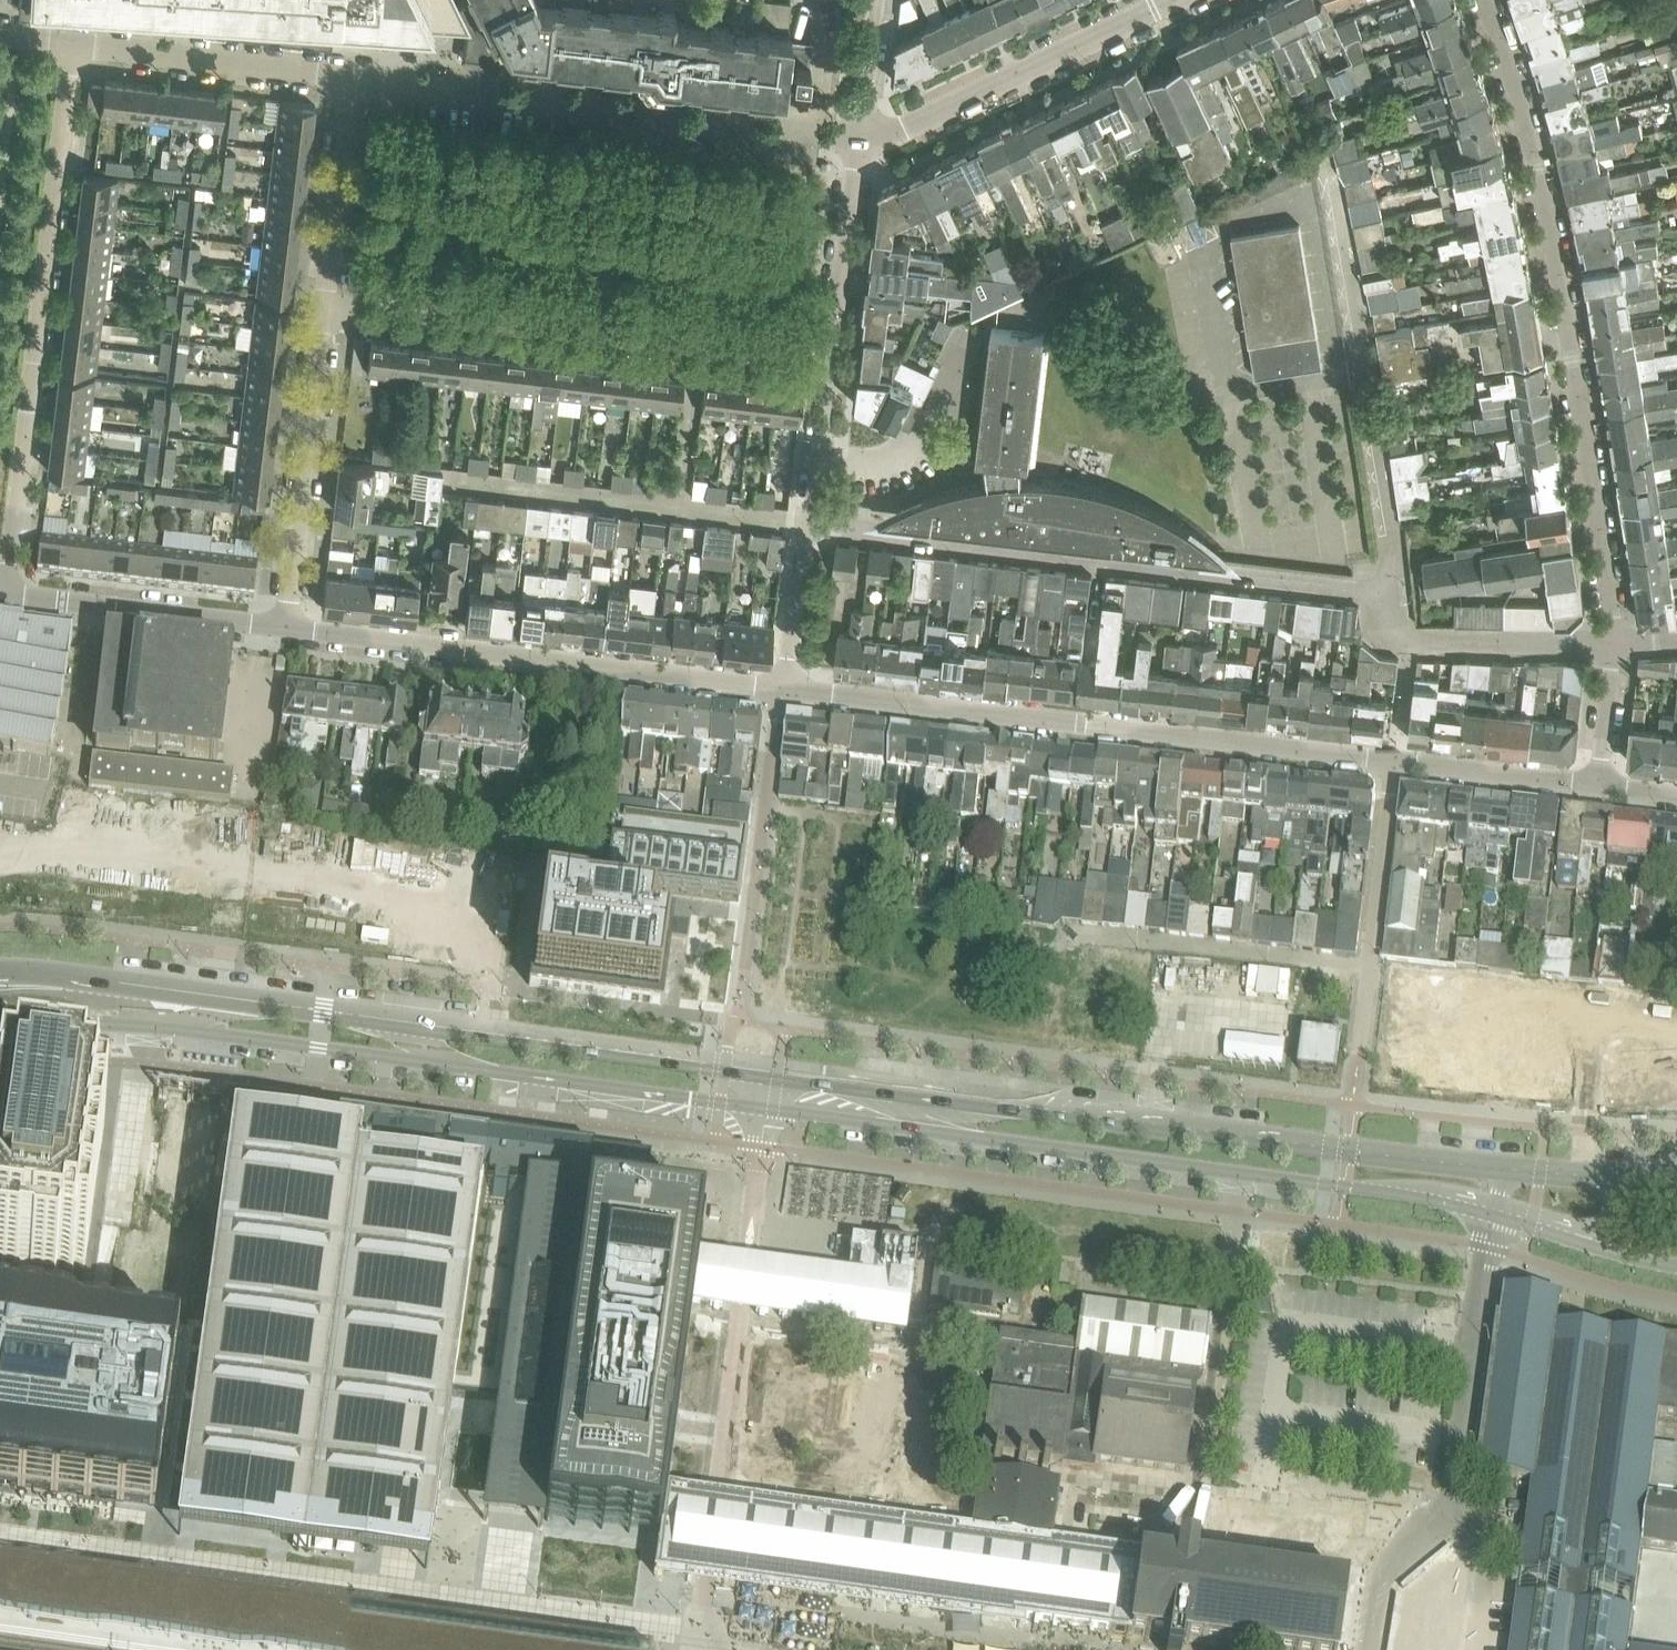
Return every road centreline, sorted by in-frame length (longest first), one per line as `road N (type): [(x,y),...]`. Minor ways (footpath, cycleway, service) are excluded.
road 1 (tertiary): [(0,1033),(164,1027),(1446,1198),(1676,1267)]
road 2 (tertiary): [(1676,1180),(1424,1160),(777,1077),(460,1035),(86,969),(0,963)]
road 3 (residential): [(1486,0),(1537,166),(1575,360),(1616,643)]
road 4 (residential): [(1396,760),(781,686)]
road 5 (residential): [(805,525),(1365,594),(1384,587)]
road 6 (unclassified): [(6,595),(69,46)]
road 7 (residential): [(859,137),(354,79)]
road 8 (residential): [(827,374),(325,316)]
road 9 (residential): [(781,686),(286,628)]
road 10 (residential): [(1384,587),(1397,559),(1328,152)]
road 11 (residential): [(859,137),(905,125),(1171,0)]
road 12 (residential): [(286,628),(325,316)]
road 13 (residential): [(354,79),(69,46)]
road 14 (residential): [(746,967),(781,686)]
road 15 (residential): [(286,628),(6,595)]
road 16 (residential): [(1360,1036),(1396,760)]
road 17 (residential): [(1384,587),(1391,621),(1415,640),(1616,643)]
road 18 (residential): [(827,374),(859,137)]
road 19 (residential): [(325,316),(354,79)]
road 20 (residential): [(1600,784),(1396,760)]
road 21 (residential): [(781,686),(805,525)]
road 22 (residential): [(805,525),(827,374)]
road 23 (residential): [(1616,643),(1600,784)]
road 24 (residential): [(859,137),(875,0)]

